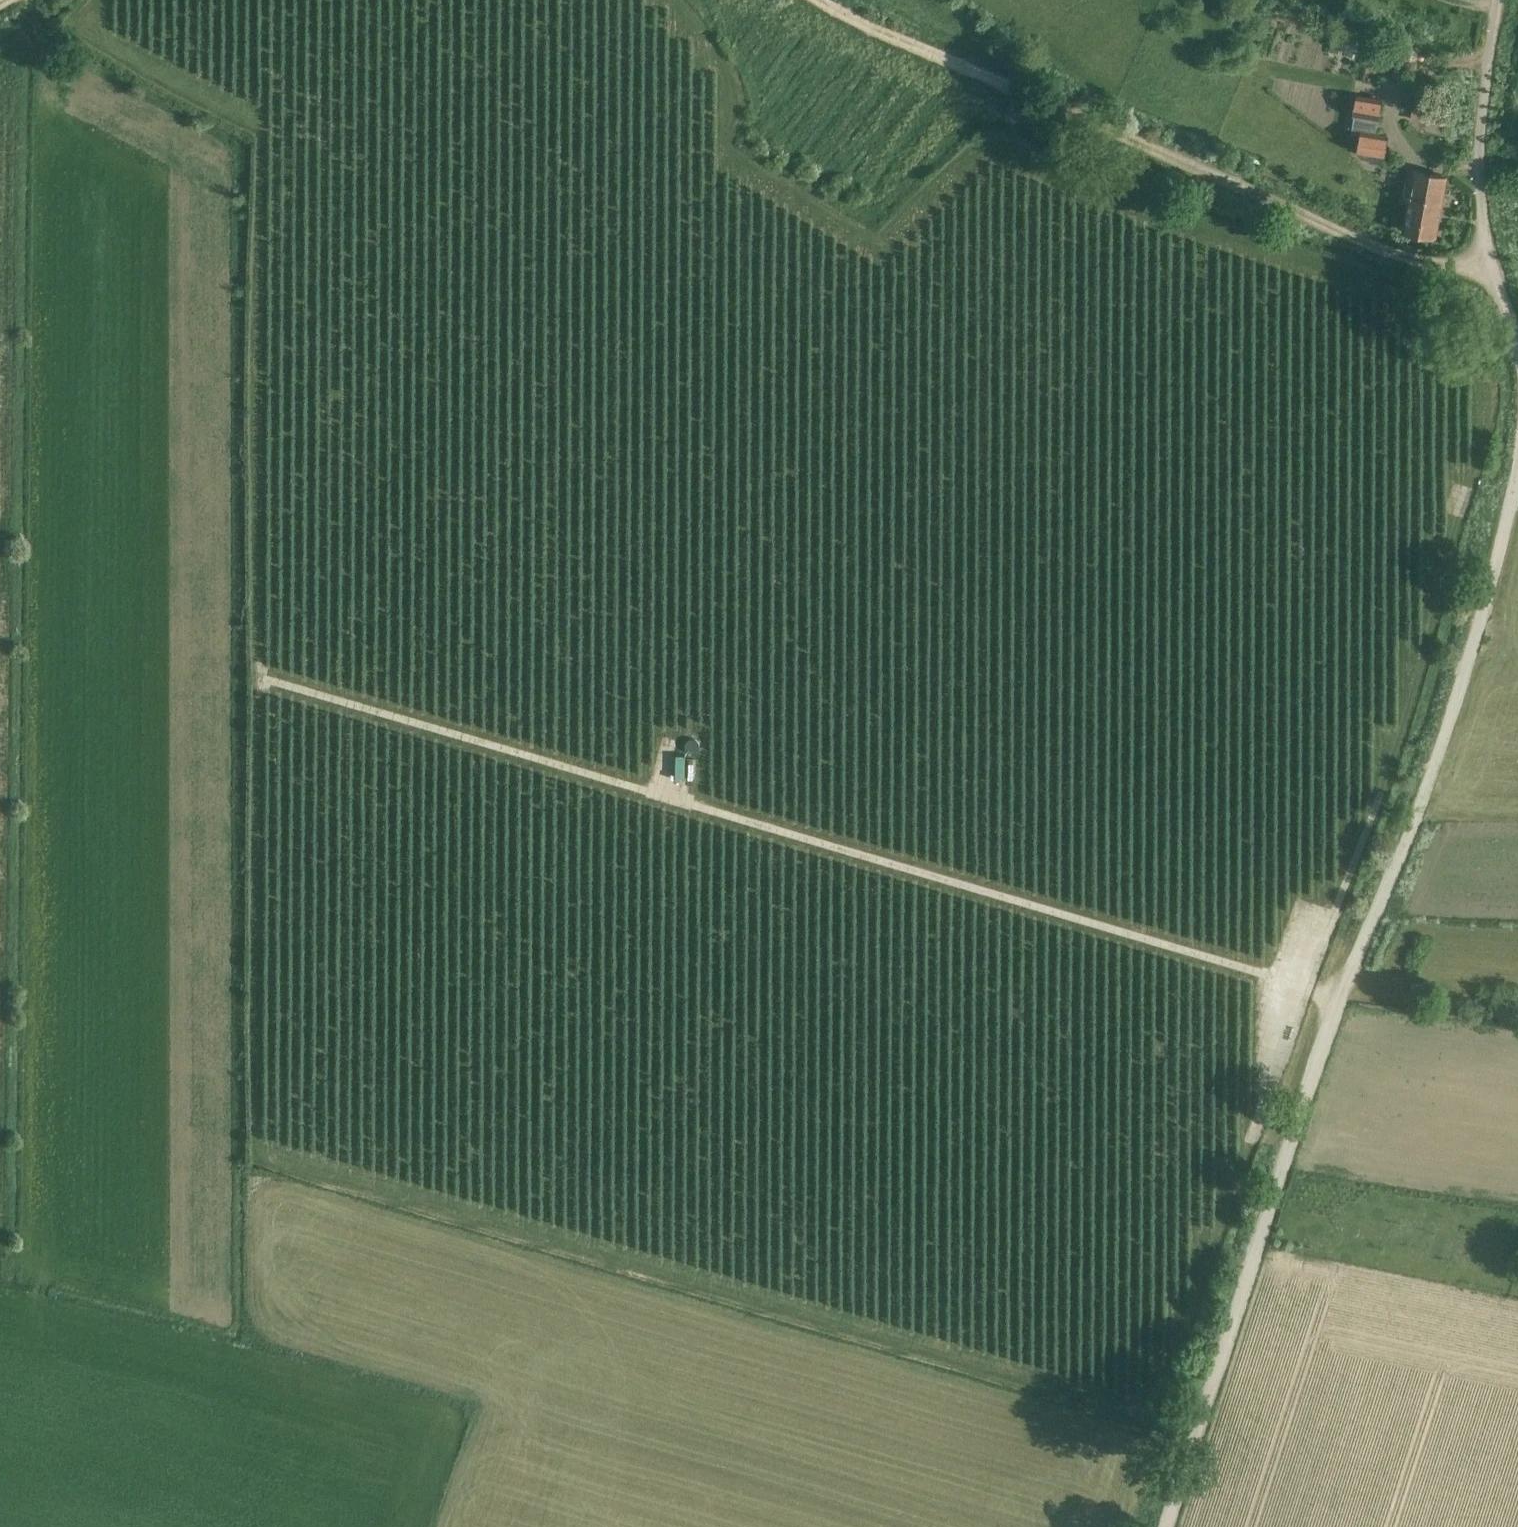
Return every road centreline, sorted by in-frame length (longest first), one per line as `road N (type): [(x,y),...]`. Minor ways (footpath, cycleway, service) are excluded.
road 1 (unclassified): [(1165,1526),(1194,1420),(1517,461)]
road 2 (track): [(1478,253),(1448,261),(1419,256),(831,0)]
road 3 (unclassified): [(1517,331),(1478,253),(1481,129),(1497,0)]

